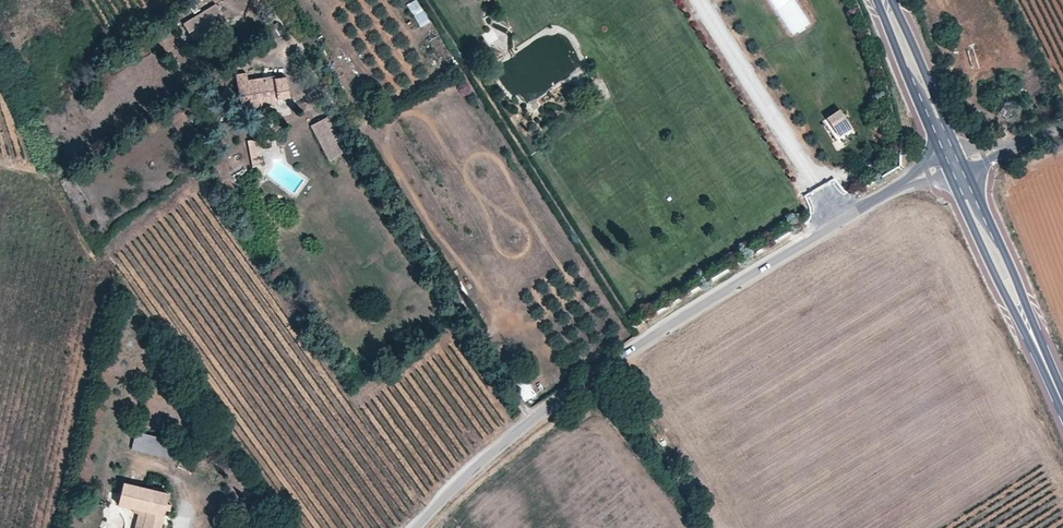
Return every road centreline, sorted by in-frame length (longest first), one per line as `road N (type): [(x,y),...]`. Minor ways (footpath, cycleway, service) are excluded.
road 1 (unclassified): [(958,159),(714,297),(468,471),(417,527)]
road 2 (tertiary): [(1062,403),(958,159)]
road 3 (tertiary): [(958,159),(887,0)]

